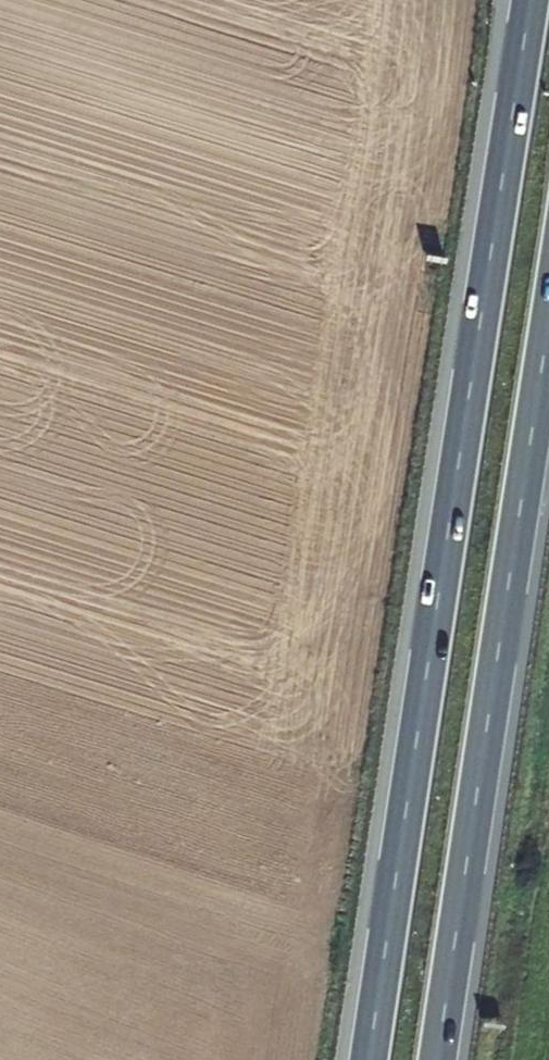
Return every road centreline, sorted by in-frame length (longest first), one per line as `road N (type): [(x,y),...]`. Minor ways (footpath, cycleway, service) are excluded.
road 1 (trunk): [(531,0),(369,1059)]
road 2 (trunk): [(438,1059),(548,321)]

